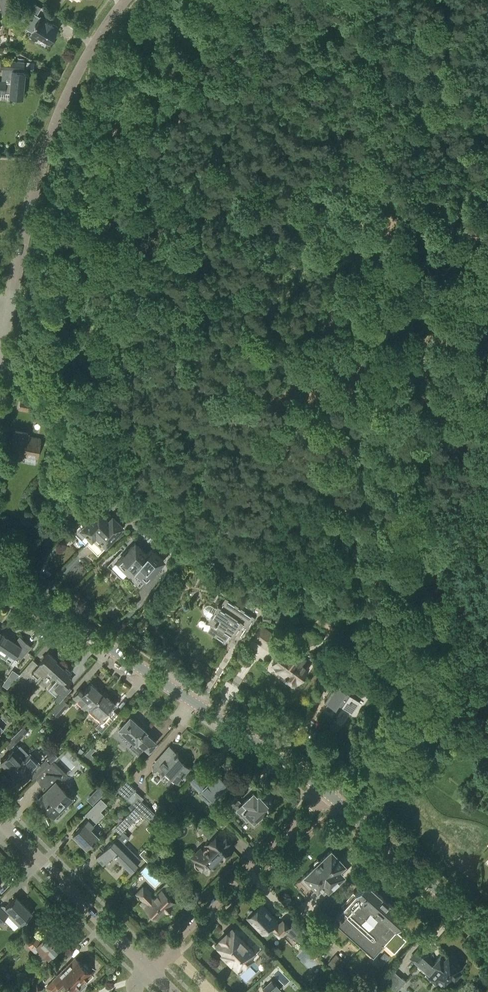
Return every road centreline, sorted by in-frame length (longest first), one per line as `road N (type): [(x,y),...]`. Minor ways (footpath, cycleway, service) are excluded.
road 1 (secondary): [(328,795),(66,621),(0,588)]
road 2 (residential): [(0,334),(52,131),(80,69),(125,0)]
road 3 (residential): [(169,949),(328,795)]
road 4 (secondary): [(487,936),(328,795)]
road 5 (residential): [(143,969),(0,824)]

